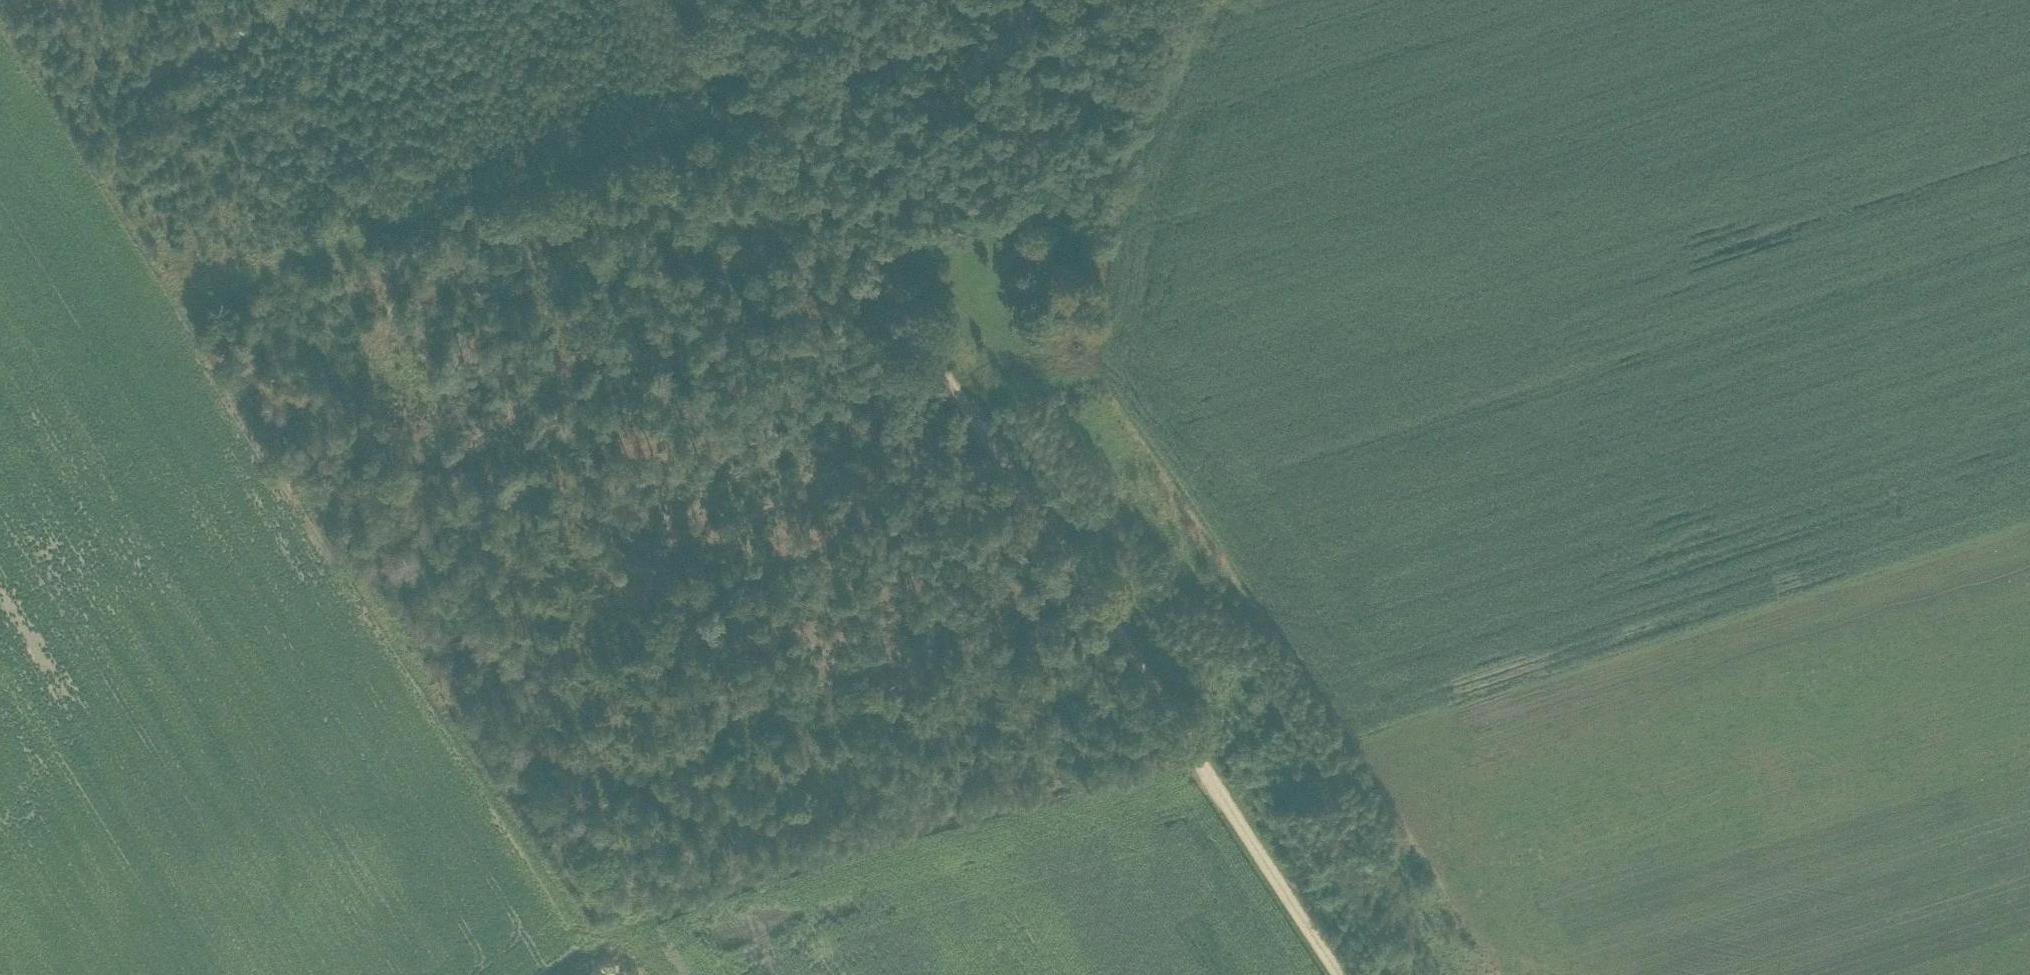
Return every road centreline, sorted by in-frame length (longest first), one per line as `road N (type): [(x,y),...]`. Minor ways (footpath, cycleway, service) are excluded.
road 1 (track): [(1347,974),(765,94)]

